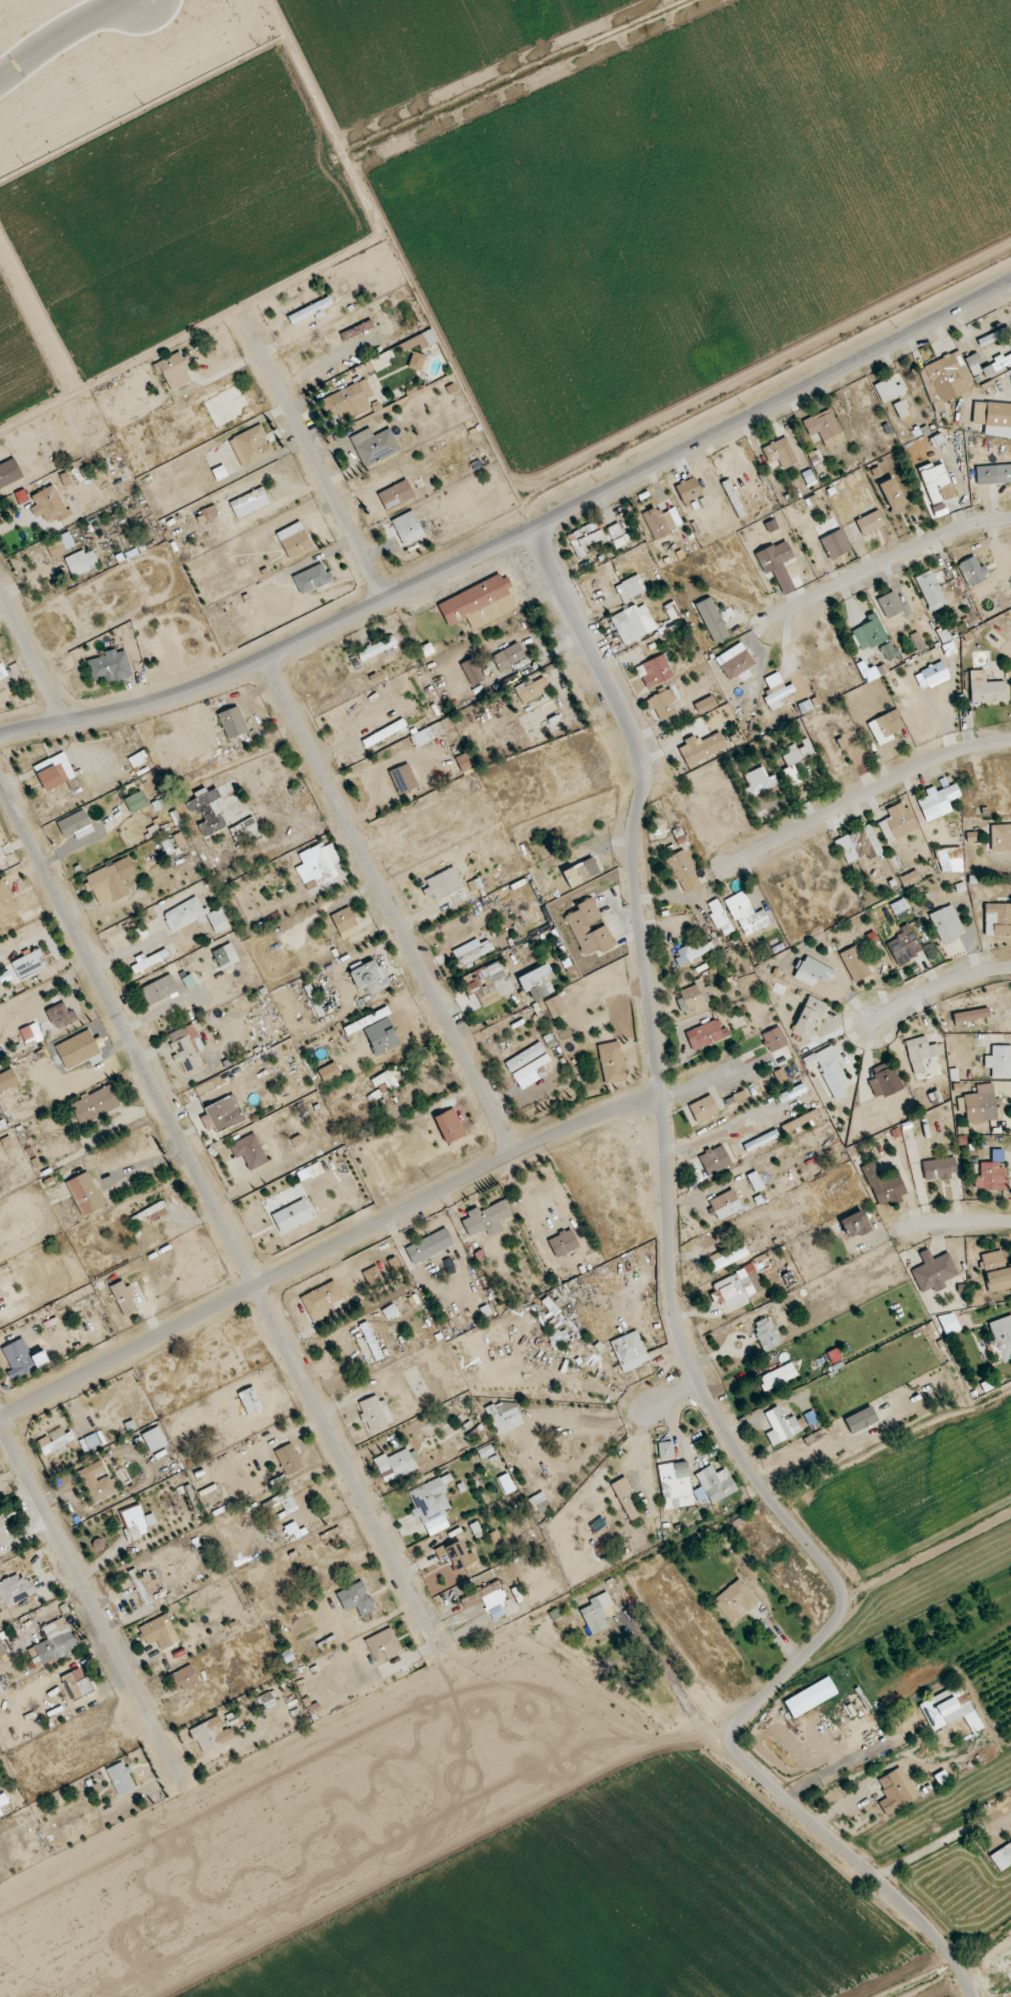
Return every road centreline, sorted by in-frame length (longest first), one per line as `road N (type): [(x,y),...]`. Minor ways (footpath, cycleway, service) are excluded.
road 1 (tertiary): [(977,1996),(944,1944),(742,1760),(734,1744),(738,1724),(837,1619),(843,1599),(838,1581),(785,1521),(720,1424),(673,1323),(667,1157),(634,870),(646,767),(604,657),(539,525)]
road 2 (residential): [(0,783),(438,1649)]
road 3 (residential): [(661,1099),(603,1114),(512,1154),(0,1418)]
road 4 (residential): [(539,525),(201,689),(0,737)]
road 5 (residential): [(512,1154),(267,660)]
road 6 (tertiary): [(539,525),(1010,284)]
road 7 (residential): [(0,1423),(183,1785)]
road 8 (residential): [(718,870),(935,758),(1010,741)]
road 9 (residential): [(783,615),(926,542),(1010,520)]
road 10 (residential): [(0,81),(82,23),(146,20),(160,0)]
road 11 (residential): [(385,599),(303,436)]
road 12 (residential): [(1010,970),(929,989),(865,1030)]
road 13 (residential): [(303,436),(243,316)]
road 14 (residential): [(1010,1222),(890,1233)]

